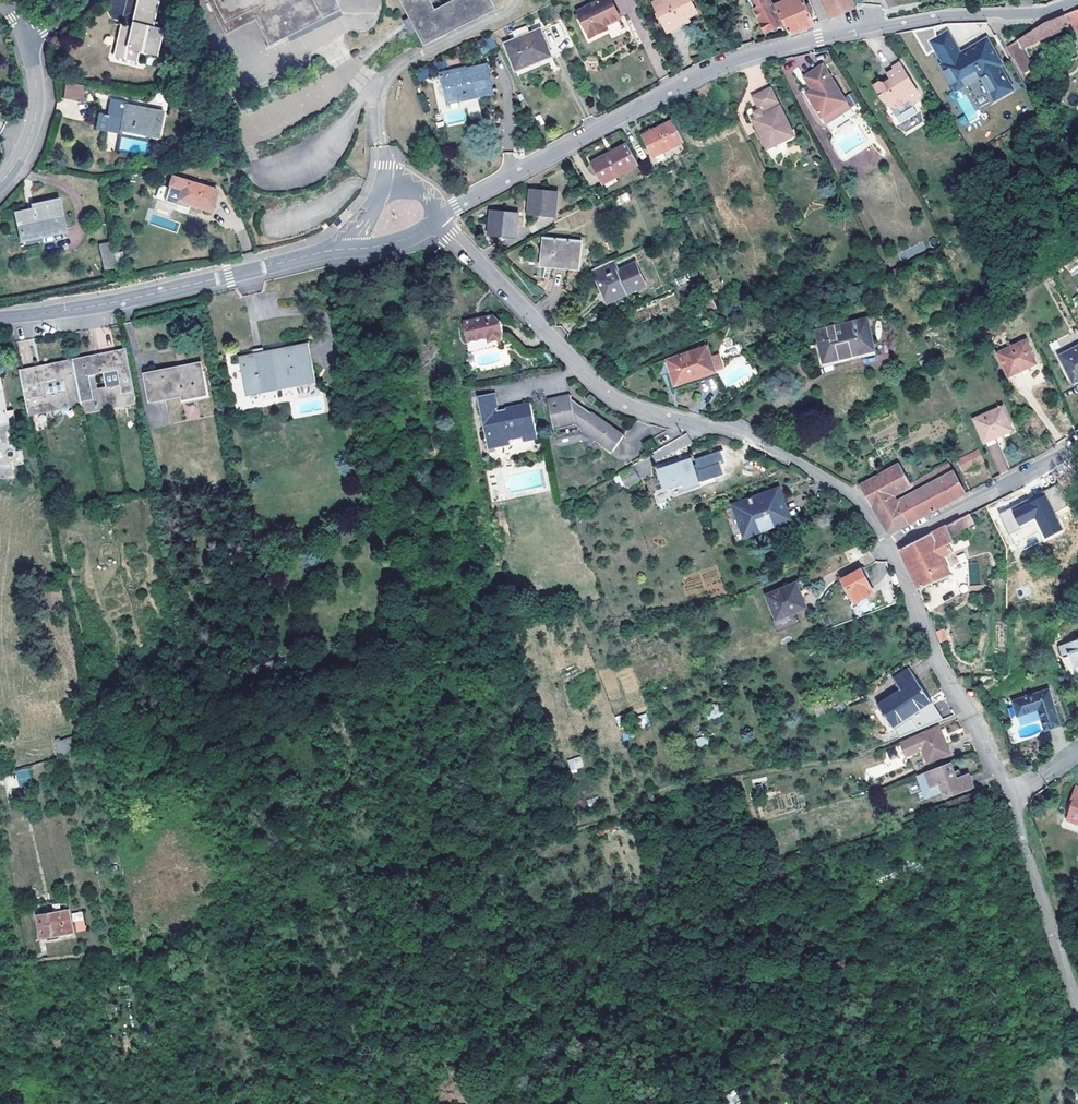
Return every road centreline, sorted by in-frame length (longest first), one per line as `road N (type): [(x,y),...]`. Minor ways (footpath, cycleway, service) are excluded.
road 1 (residential): [(439,220),(736,59),(936,15),(1034,13),(1075,0)]
road 2 (residential): [(889,547),(858,501),(804,466),(735,433),(646,412),(605,392),(439,220)]
road 3 (tertiary): [(0,318),(369,248),(439,220)]
road 4 (residential): [(1010,798),(889,547)]
road 5 (residential): [(1077,1003),(1010,798)]
road 6 (residential): [(889,547),(1077,443)]
road 7 (residential): [(0,184),(26,147),(36,112),(24,37)]

